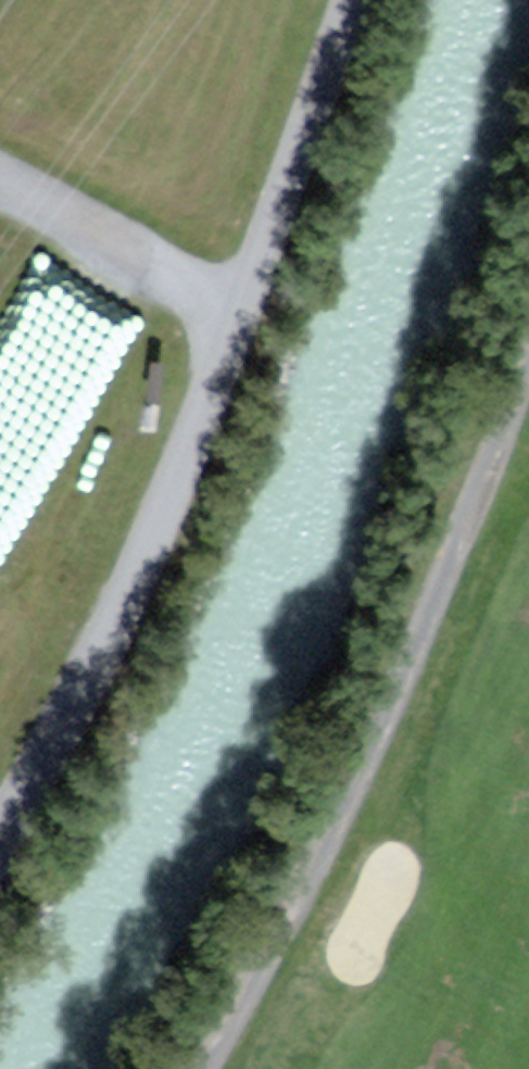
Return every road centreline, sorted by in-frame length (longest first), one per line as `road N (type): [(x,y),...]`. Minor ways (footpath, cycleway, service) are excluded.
road 1 (unclassified): [(350,0),(149,558),(0,830)]
road 2 (track): [(199,1068),(265,963),(528,357)]

